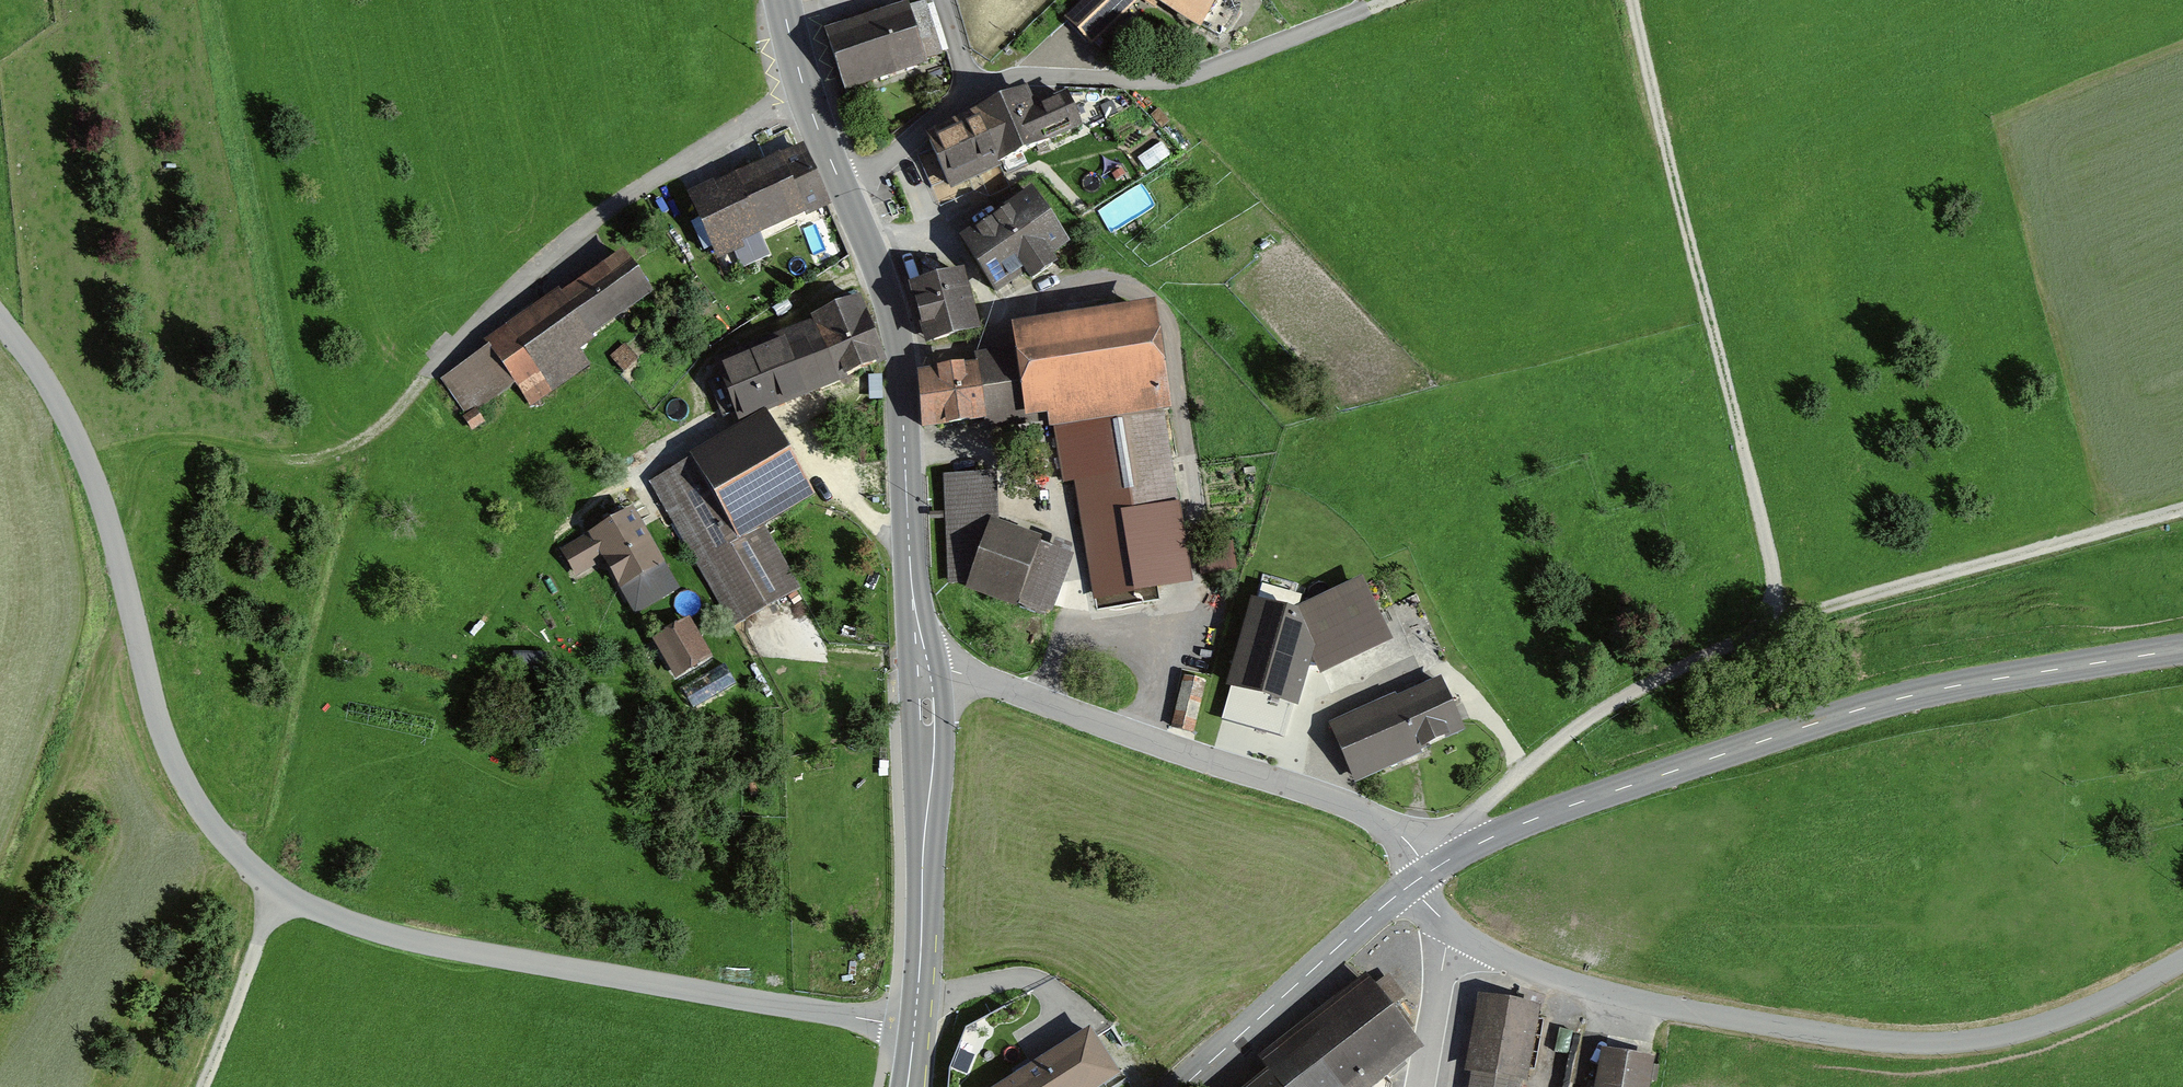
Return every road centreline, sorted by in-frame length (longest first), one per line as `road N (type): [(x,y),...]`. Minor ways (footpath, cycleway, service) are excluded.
road 1 (unclassified): [(914,1028),(418,943),(279,898),(188,795),(151,703),(103,505),(35,361),(0,318)]
road 2 (track): [(1477,844),(1480,809),(1571,731),(1736,639),(1786,617),(2182,510)]
road 3 (tertiary): [(1432,870),(1511,828),(1874,704),(2182,649)]
road 4 (unclassified): [(2182,961),(2008,1039),(1871,1038),(1660,1007),(1524,966),(1455,931)]
road 5 (track): [(1630,0),(1786,617)]
road 6 (unclassified): [(1405,0),(1221,72),(1115,84),(1048,77),(972,86),(844,192)]
road 7 (unclassified): [(1432,870),(1399,833),(1344,805),(1147,744),(952,669),(921,667)]
road 8 (secondary): [(844,192),(897,336),(921,667)]
road 9 (track): [(432,372),(394,418),(320,461),(279,462),(200,442),(167,449),(136,474),(111,537)]
road 10 (secondary): [(921,667),(924,849),(914,1028)]
road 11 (tertiary): [(1182,1086),(1408,887)]
road 12 (track): [(279,898),(200,1086)]
road 13 (secondary): [(782,0),(806,96),(844,192)]
road 14 (unclassified): [(1421,1086),(1455,931)]

